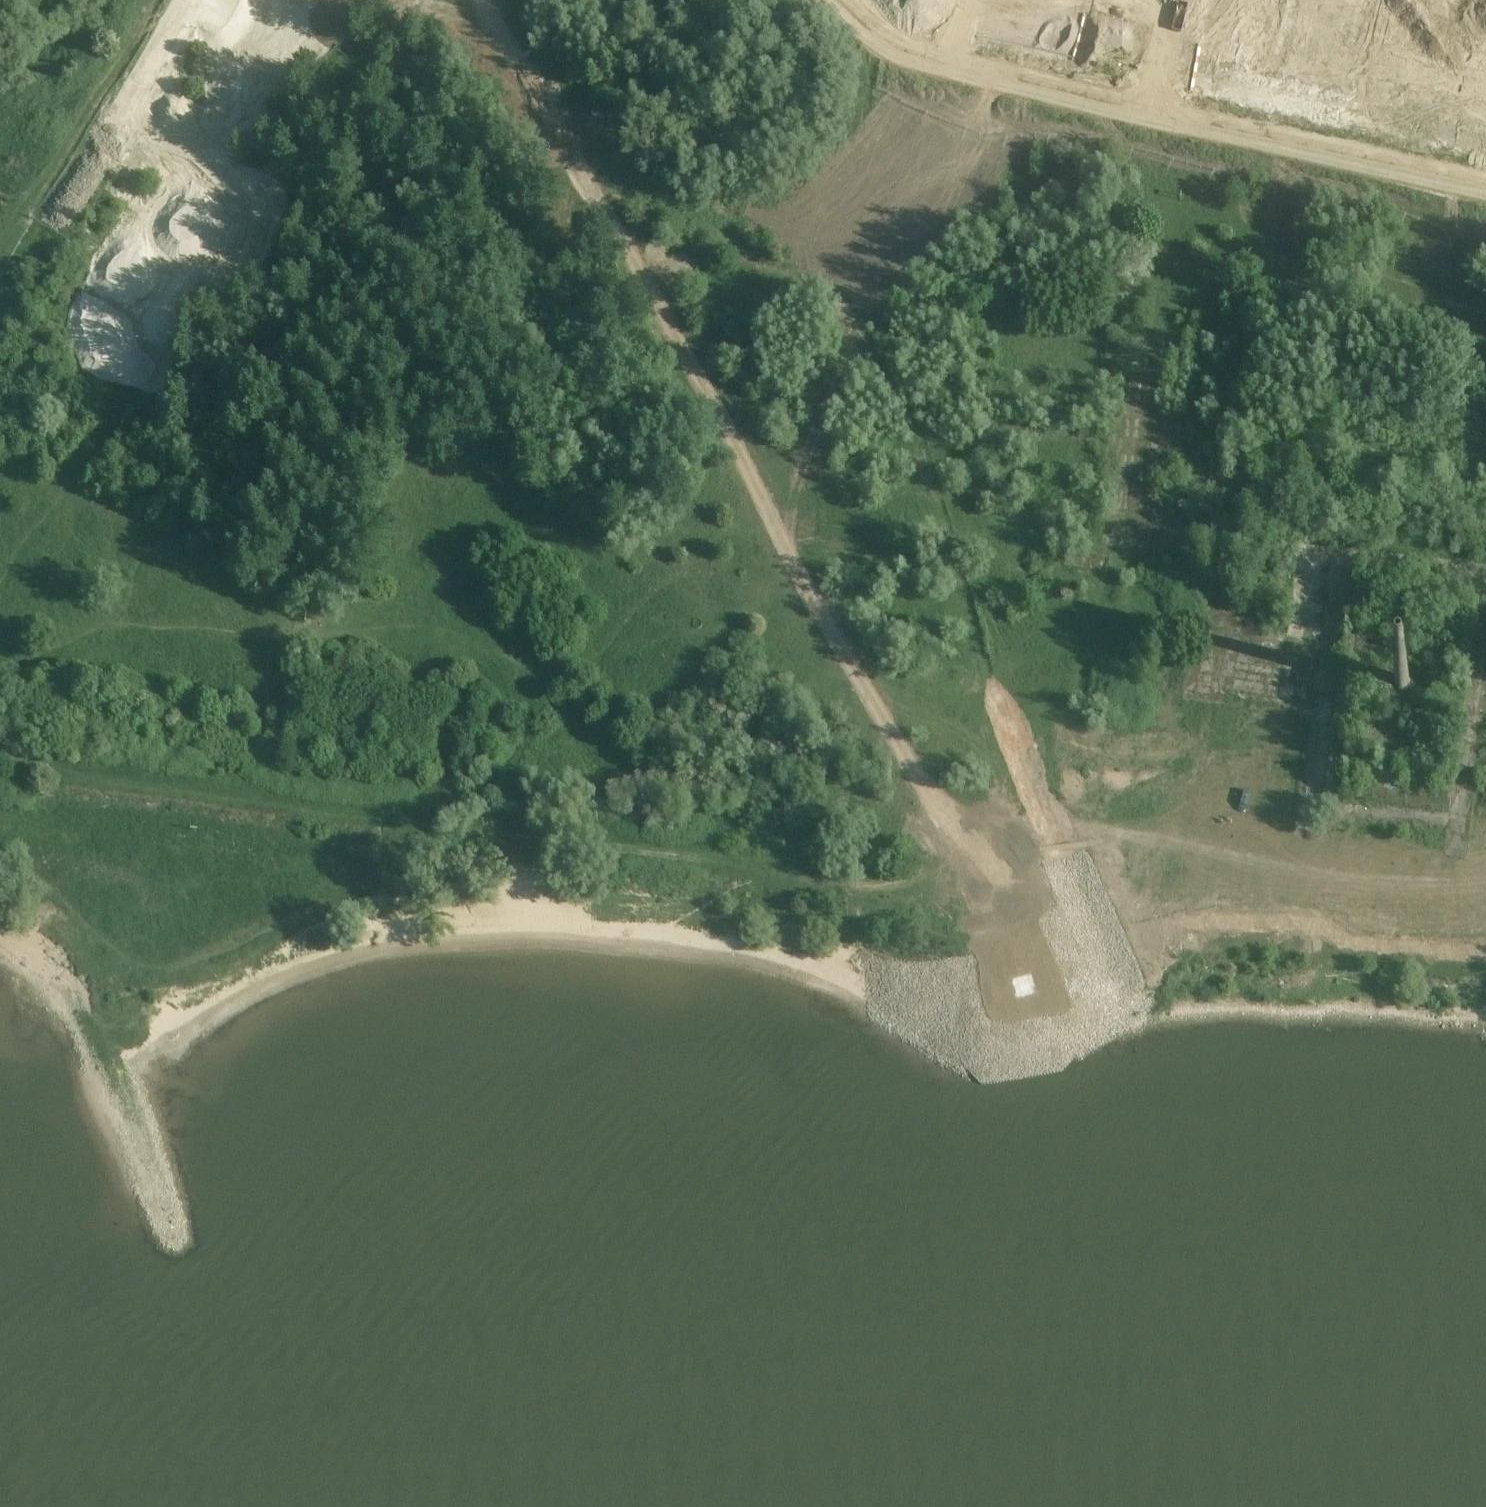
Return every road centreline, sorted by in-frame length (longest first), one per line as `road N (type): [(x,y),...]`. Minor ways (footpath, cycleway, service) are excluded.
road 1 (track): [(480,0),(932,805)]
road 2 (track): [(932,805),(976,820),(1302,867)]

